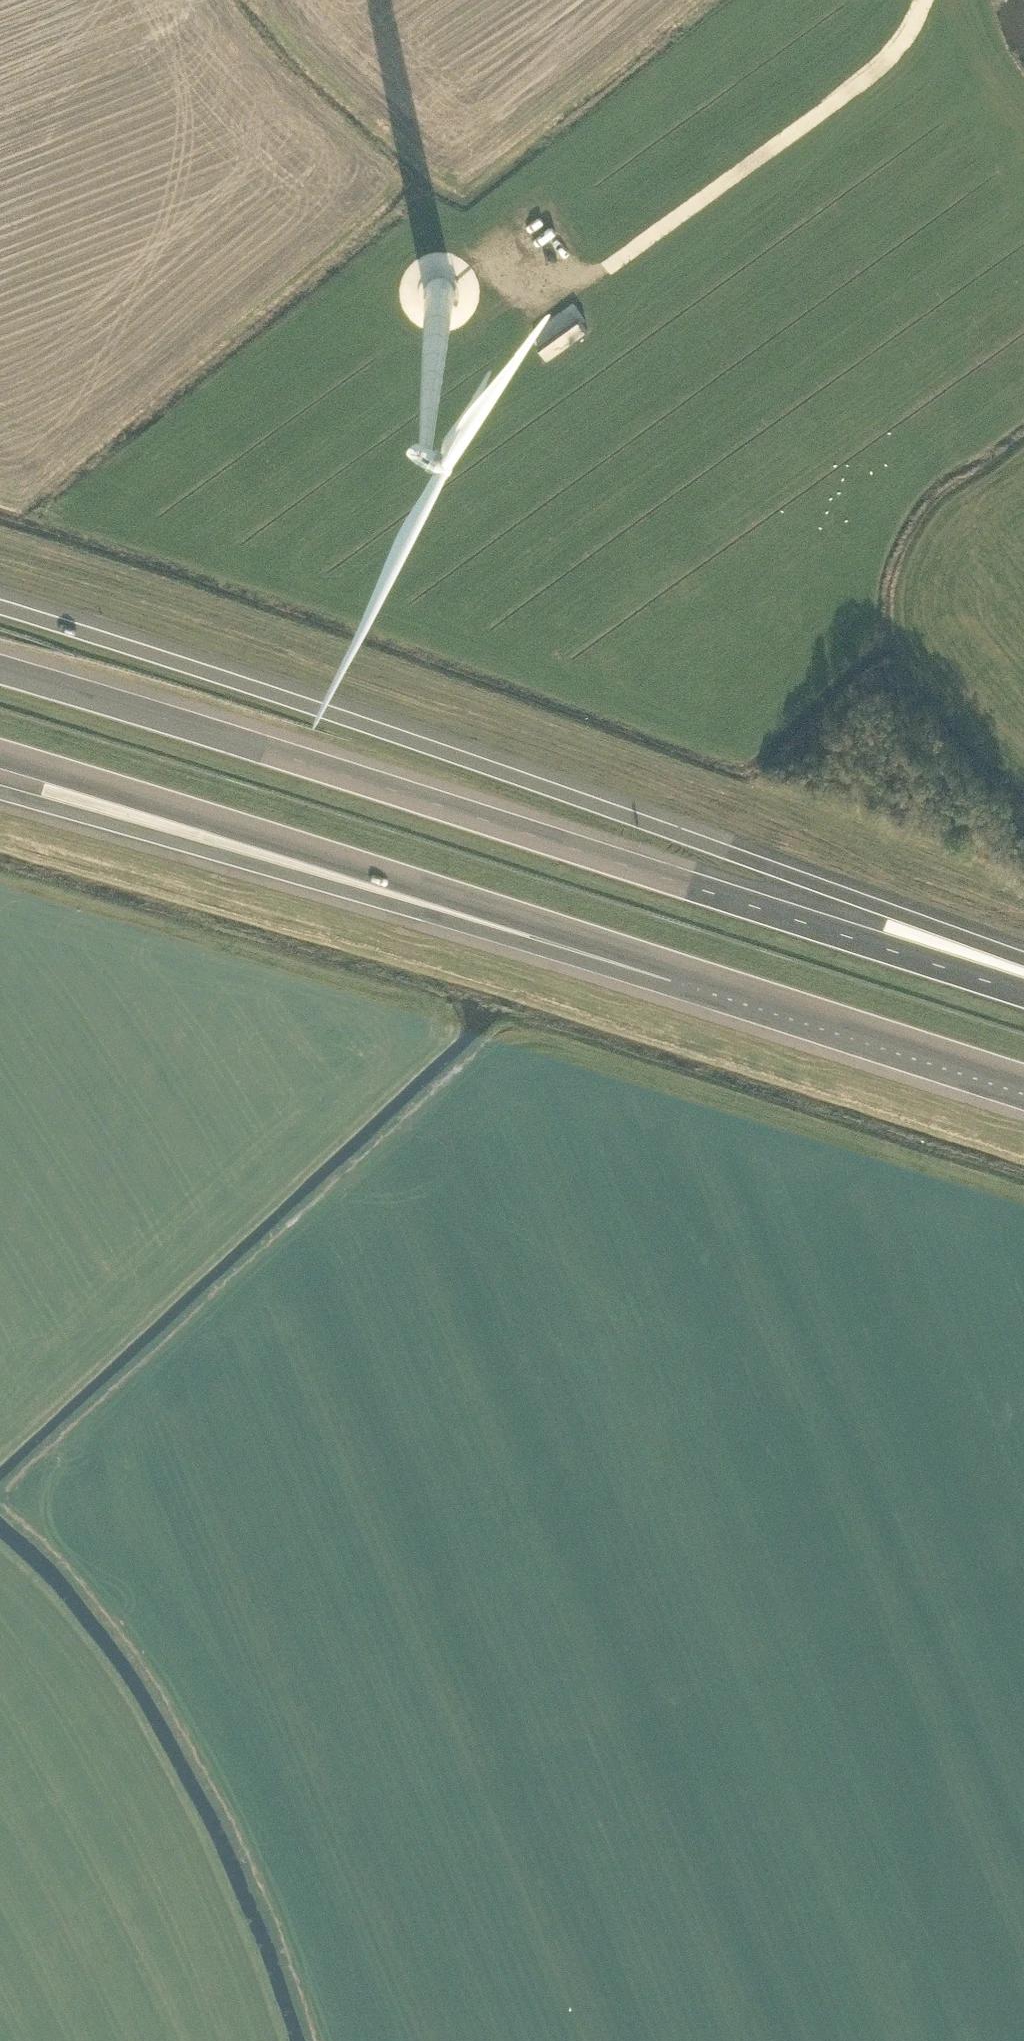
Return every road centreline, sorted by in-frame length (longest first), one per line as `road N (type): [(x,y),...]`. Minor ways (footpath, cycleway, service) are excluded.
road 1 (motorway): [(1023,966),(778,868),(0,604)]
road 2 (motorway): [(1023,992),(0,665)]
road 3 (motorway): [(0,751),(677,964)]
road 4 (motorway): [(0,791),(677,964)]
road 5 (motorway): [(677,964),(1023,1077)]

